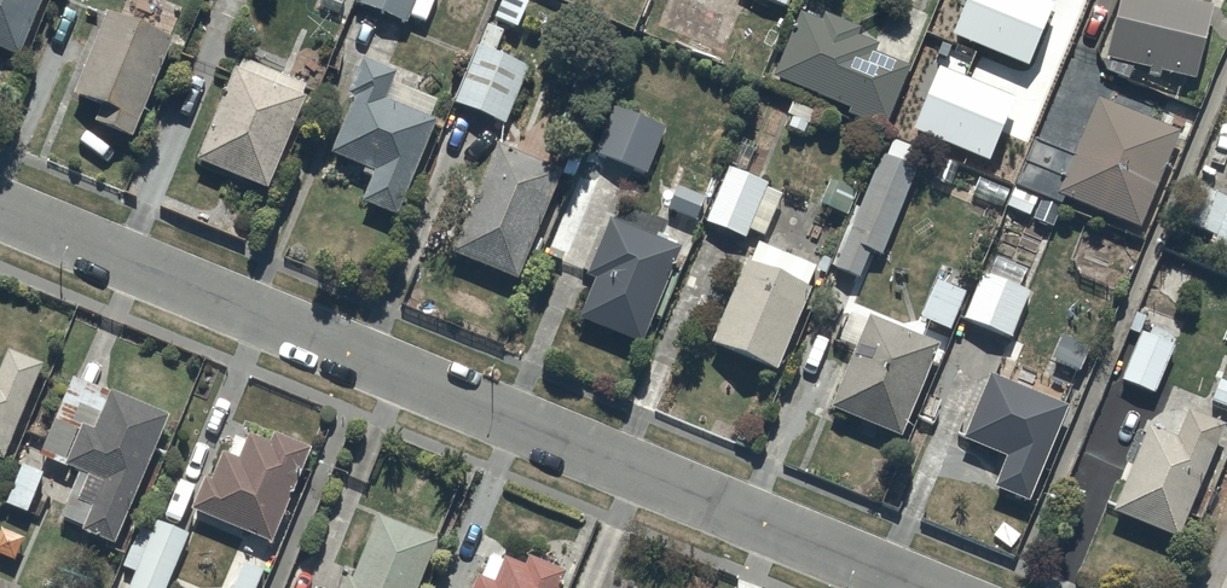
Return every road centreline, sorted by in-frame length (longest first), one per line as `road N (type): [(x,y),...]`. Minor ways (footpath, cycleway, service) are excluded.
road 1 (residential): [(922,587),(0,210)]

